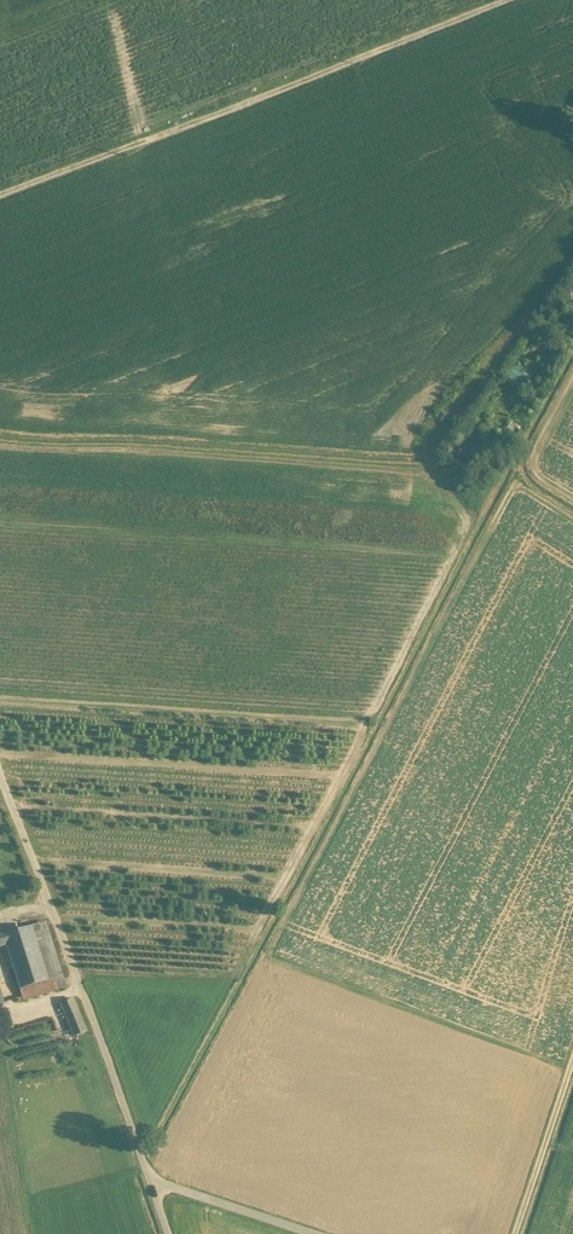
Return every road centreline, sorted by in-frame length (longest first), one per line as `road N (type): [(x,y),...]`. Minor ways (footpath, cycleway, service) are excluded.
road 1 (track): [(502,0),(0,196)]
road 2 (track): [(0,448),(421,472),(435,451)]
road 3 (track): [(148,1180),(0,780)]
road 4 (track): [(511,1233),(572,1042)]
road 5 (track): [(148,1180),(311,1233)]

